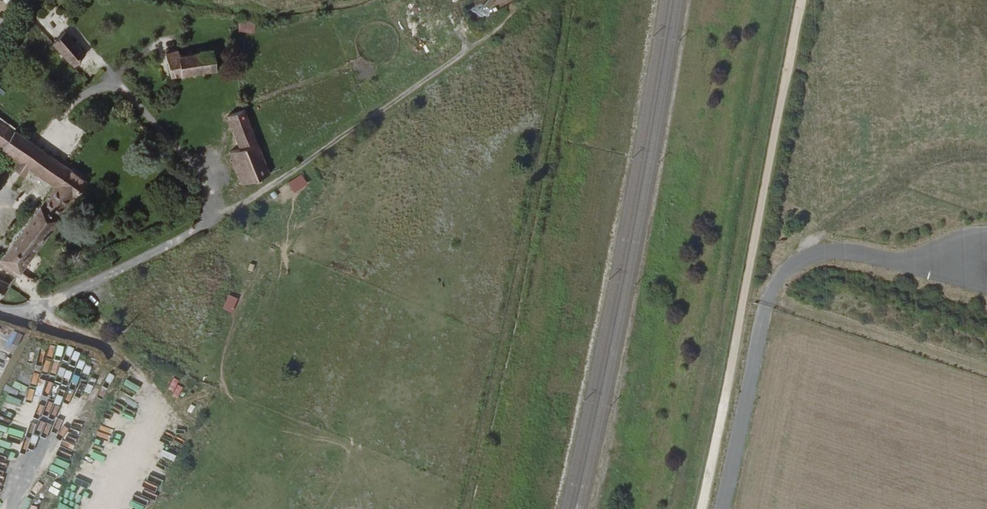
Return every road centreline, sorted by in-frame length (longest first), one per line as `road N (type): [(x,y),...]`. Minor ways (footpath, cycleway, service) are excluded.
road 1 (track): [(704,508),(803,0)]
road 2 (track): [(204,224),(486,36),(524,0)]
road 3 (track): [(59,14),(206,179),(204,224)]
road 4 (track): [(204,224),(29,309)]

